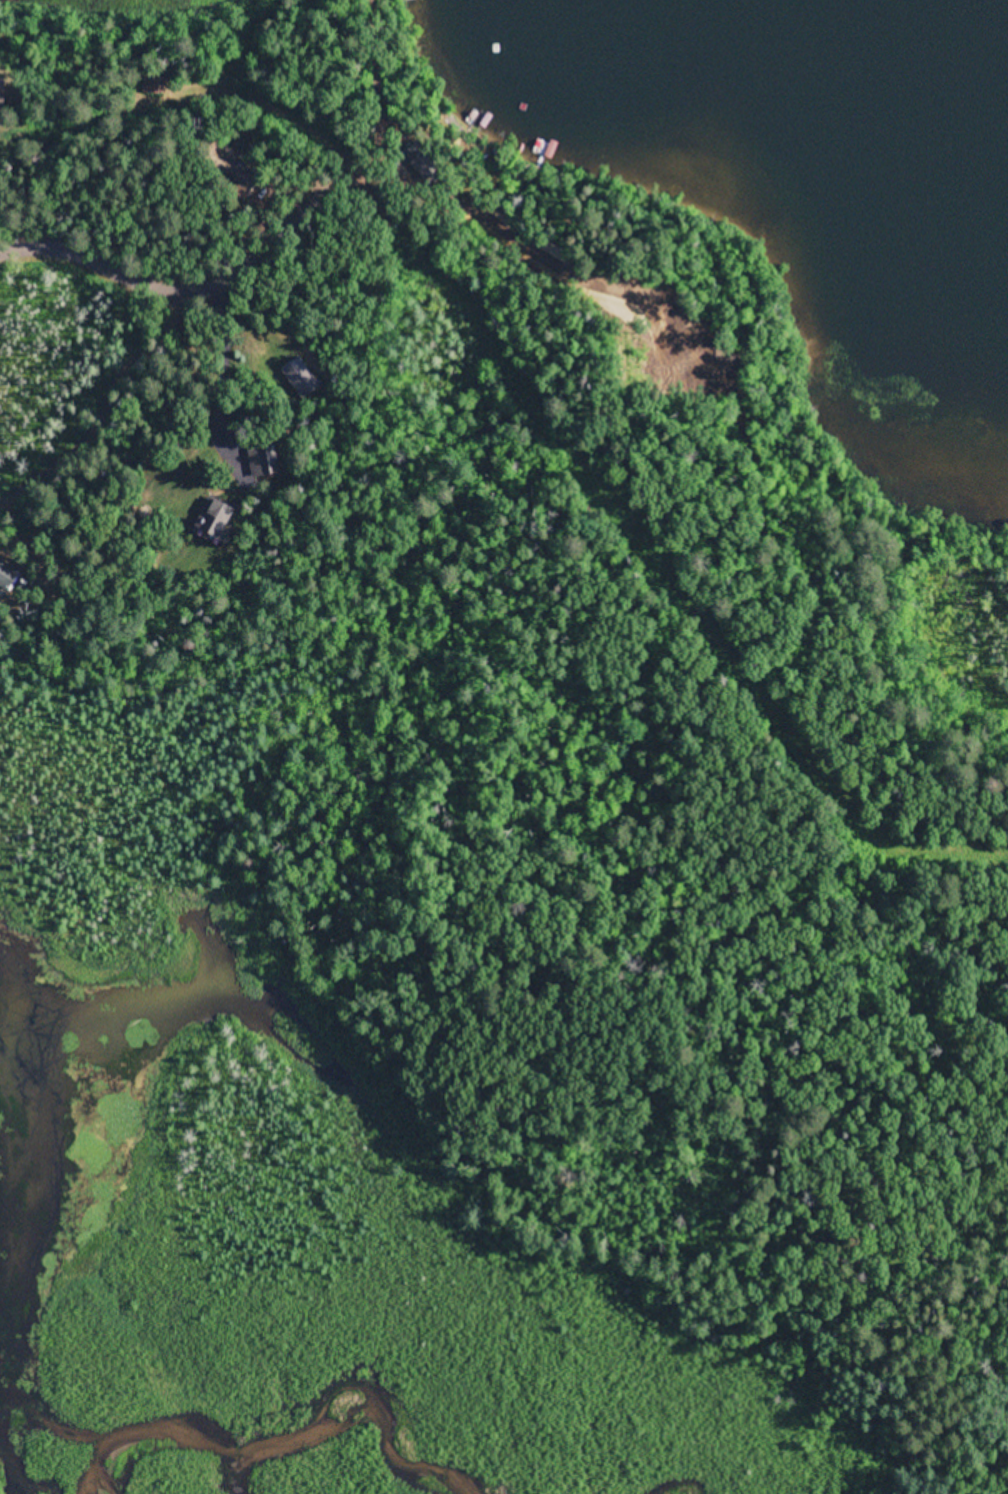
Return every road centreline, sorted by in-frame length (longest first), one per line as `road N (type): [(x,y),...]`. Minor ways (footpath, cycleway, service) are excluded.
road 1 (residential): [(331,173),(234,271),(172,296),(75,265),(0,272)]

